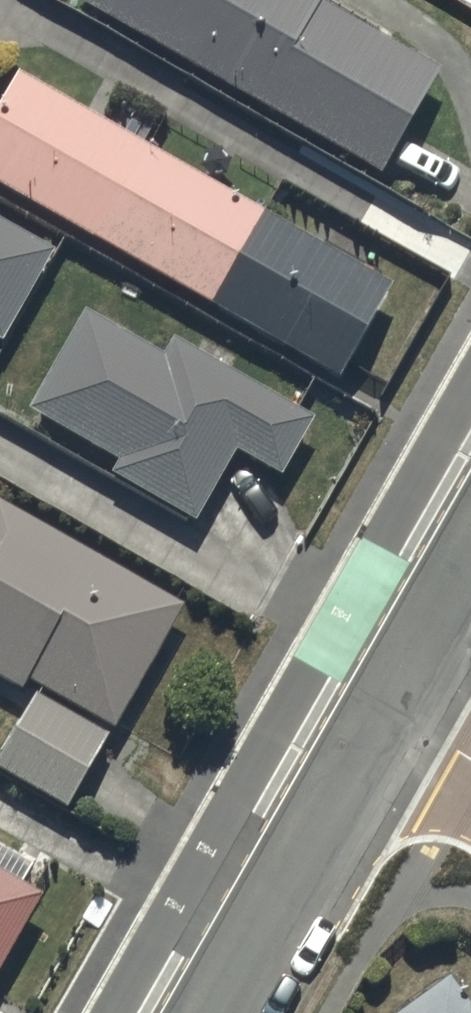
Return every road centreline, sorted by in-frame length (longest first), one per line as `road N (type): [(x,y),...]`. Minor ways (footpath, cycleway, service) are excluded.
road 1 (residential): [(386,710),(213,1012)]
road 2 (residential): [(470,563),(386,710)]

